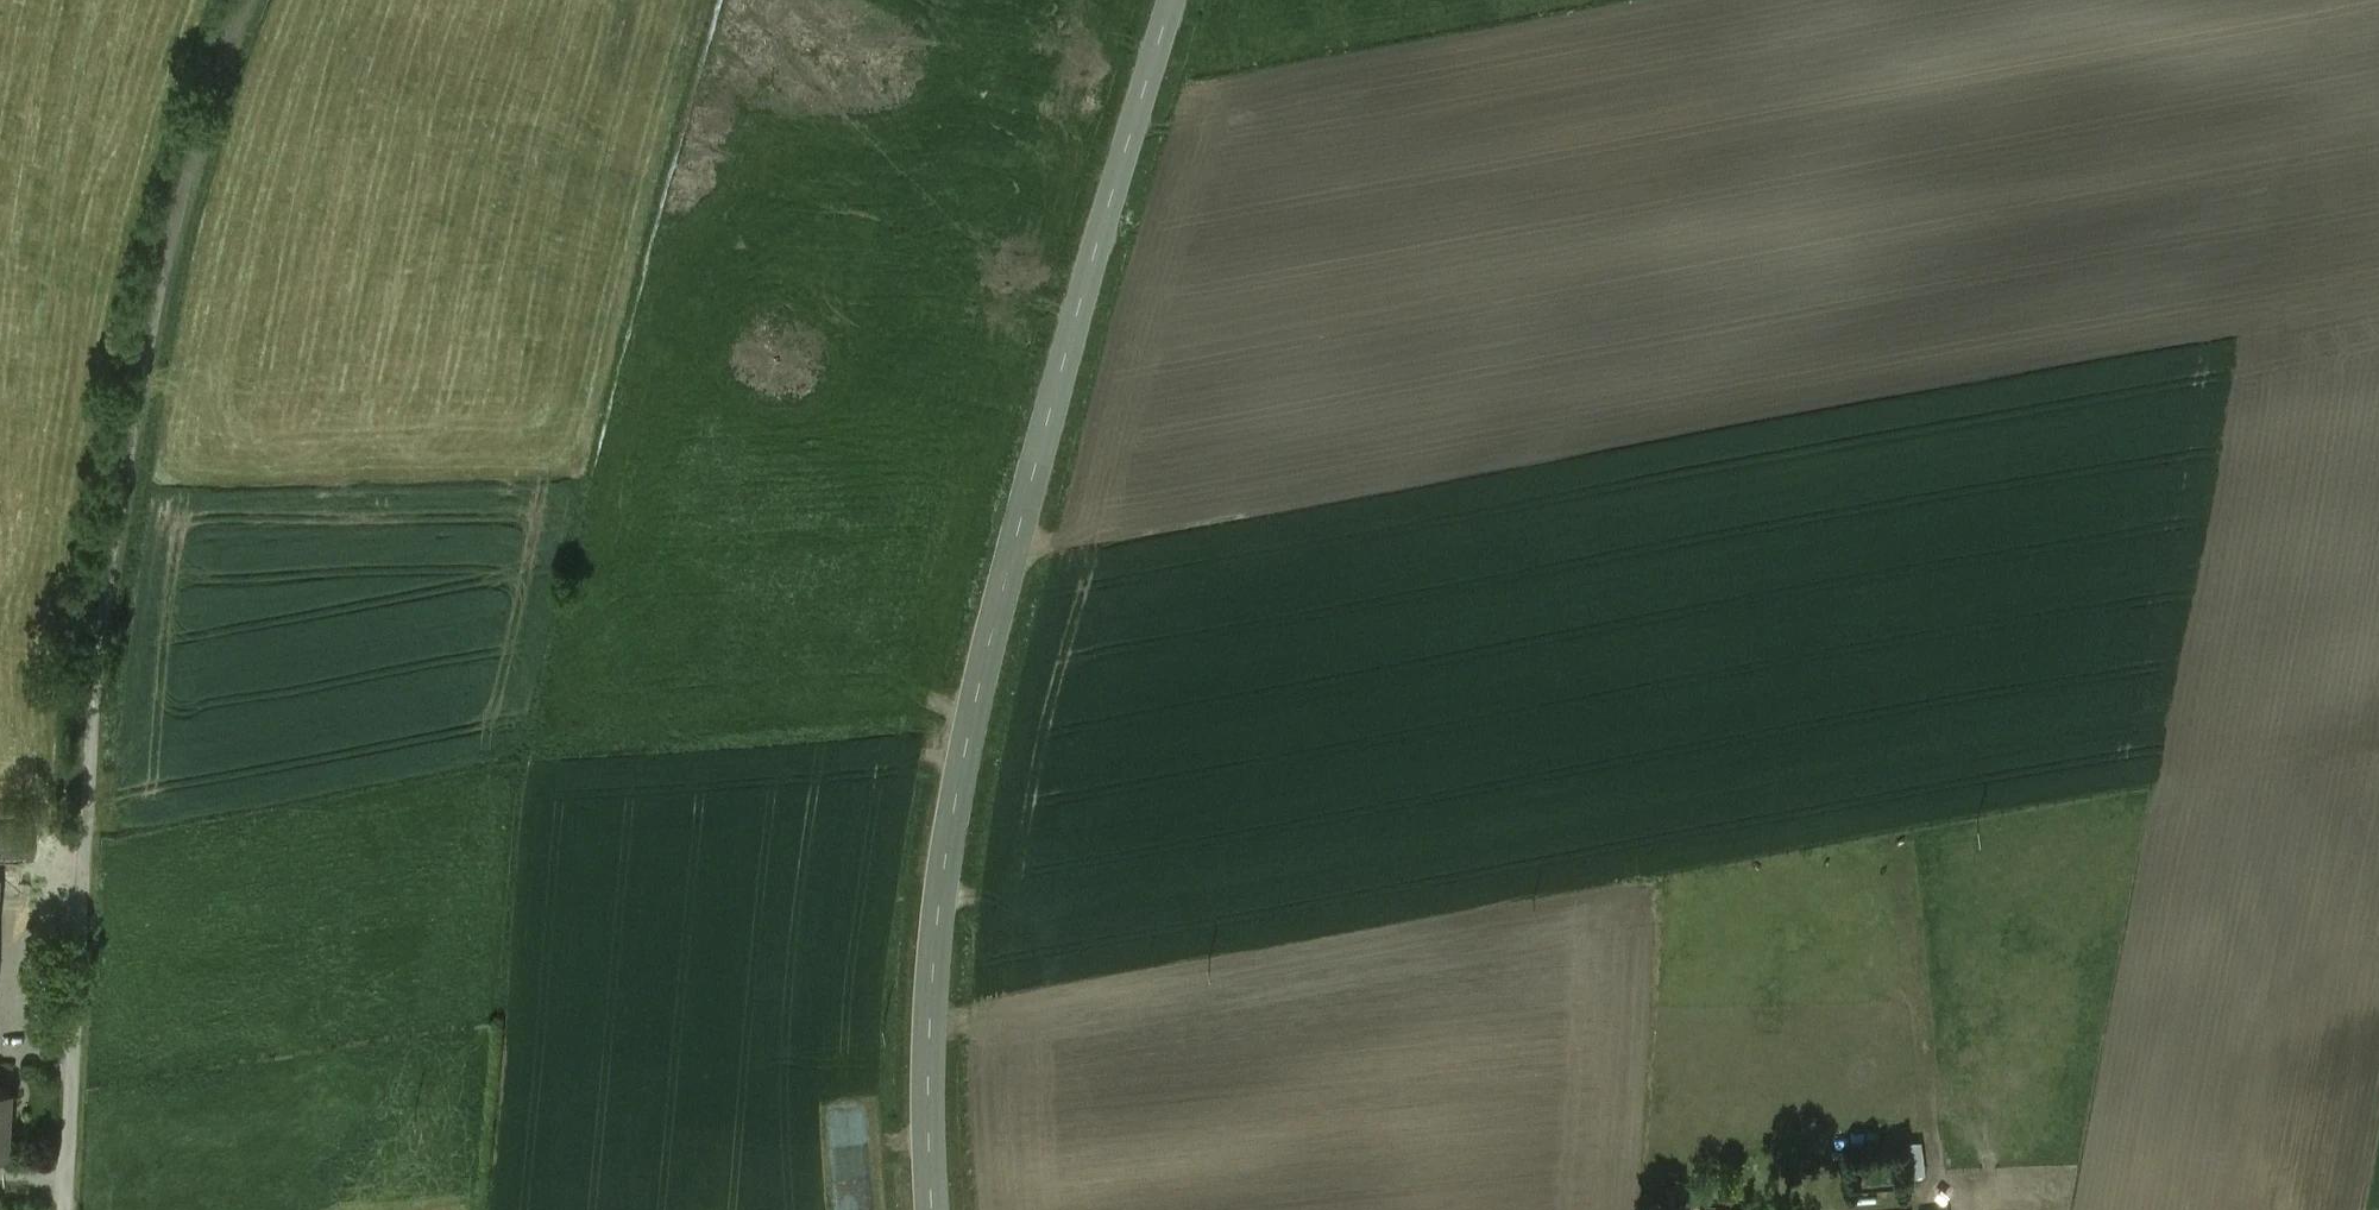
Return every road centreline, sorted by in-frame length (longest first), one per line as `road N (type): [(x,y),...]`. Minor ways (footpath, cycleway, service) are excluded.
road 1 (tertiary): [(1172,0),(1062,368),(957,797),(930,1021),(934,1209)]
road 2 (track): [(65,1209),(107,583),(168,259),(243,0)]

